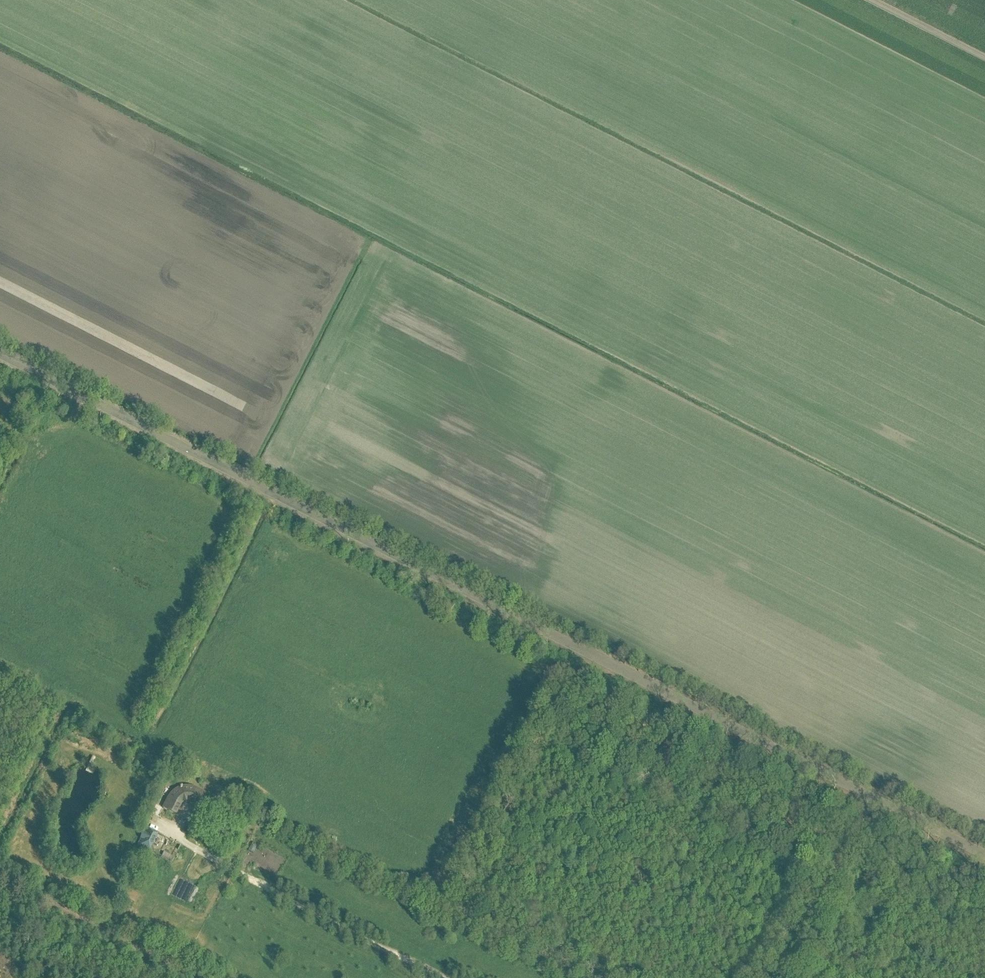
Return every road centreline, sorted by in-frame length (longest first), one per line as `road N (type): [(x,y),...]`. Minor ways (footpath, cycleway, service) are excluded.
road 1 (tertiary): [(984,856),(0,356)]
road 2 (track): [(199,977),(72,914)]

